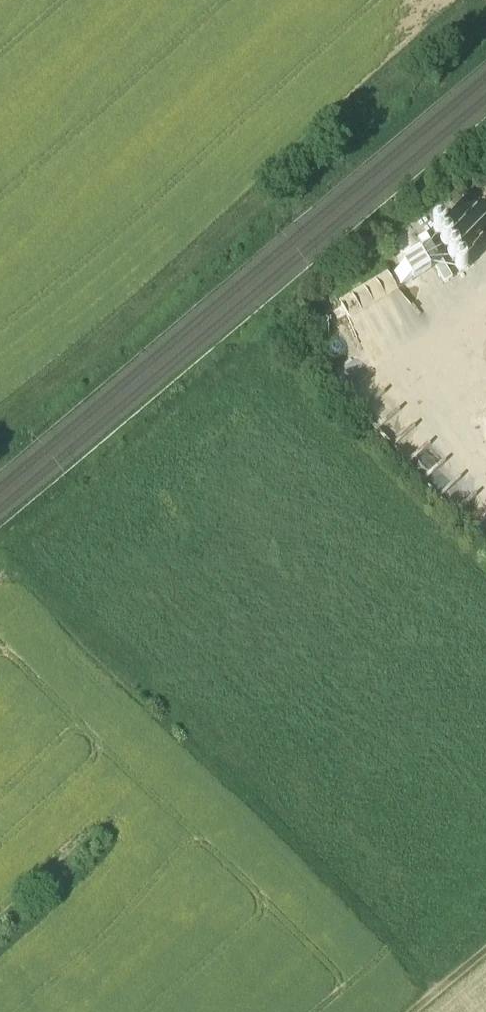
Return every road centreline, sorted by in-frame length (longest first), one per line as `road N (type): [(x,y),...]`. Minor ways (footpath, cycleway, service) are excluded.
road 1 (track): [(21,573),(456,1005)]

